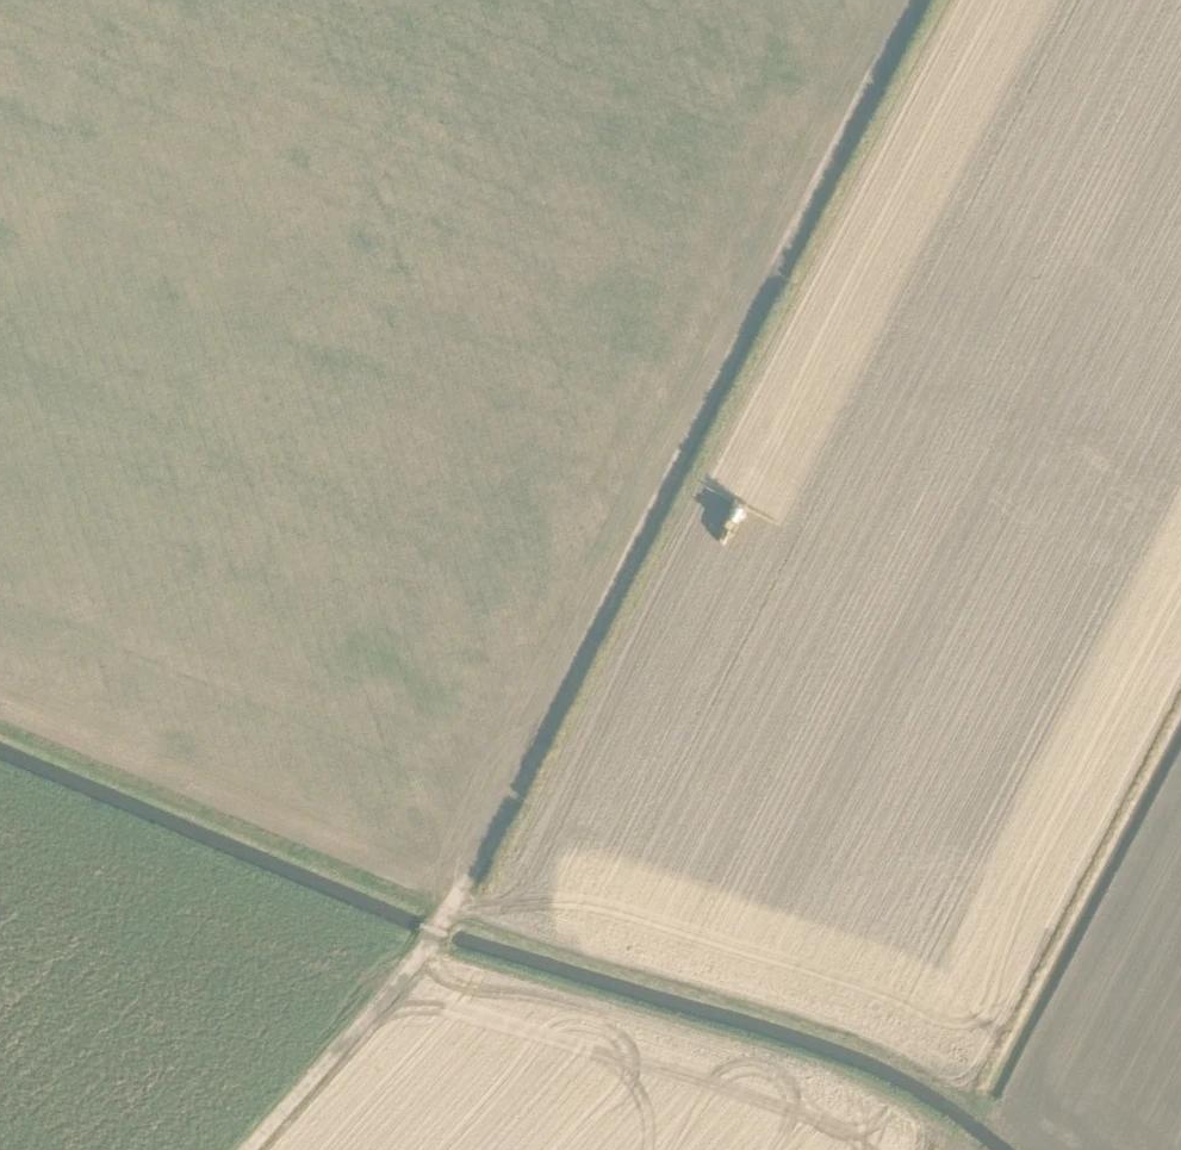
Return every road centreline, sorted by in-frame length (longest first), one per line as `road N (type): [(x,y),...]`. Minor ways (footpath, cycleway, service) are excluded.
road 1 (track): [(923,0),(488,846),(424,954)]
road 2 (track): [(250,1149),(424,954)]

